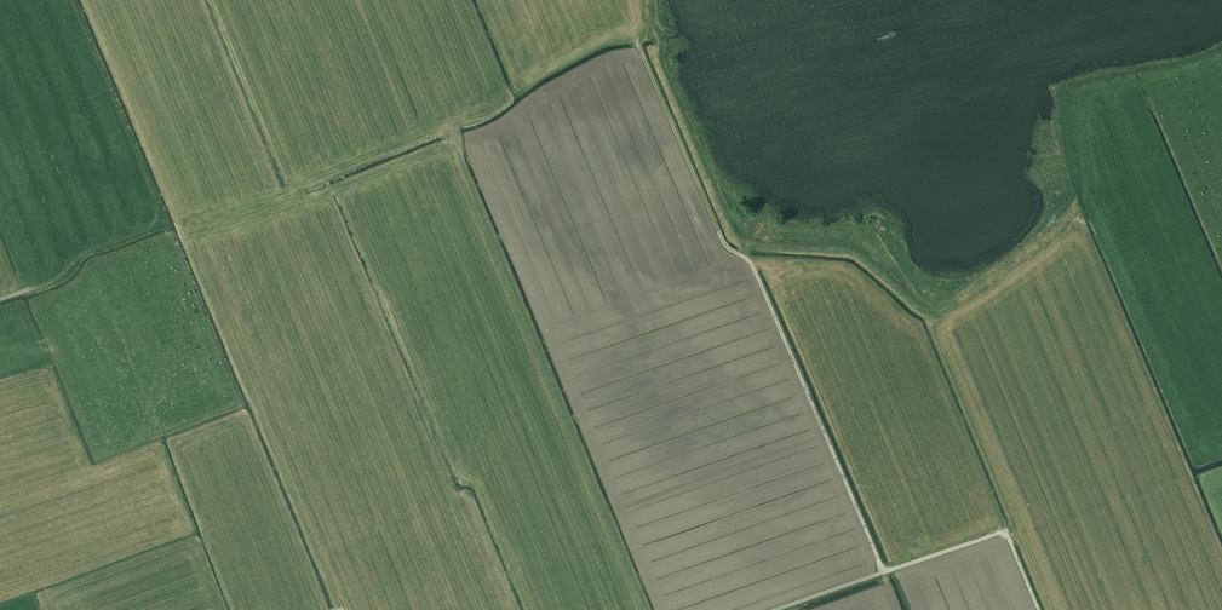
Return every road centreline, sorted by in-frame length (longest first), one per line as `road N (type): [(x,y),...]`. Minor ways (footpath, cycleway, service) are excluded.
road 1 (track): [(883,572),(754,269),(727,247),(638,45)]
road 2 (track): [(774,609),(998,533),(1009,539),(1039,609)]

